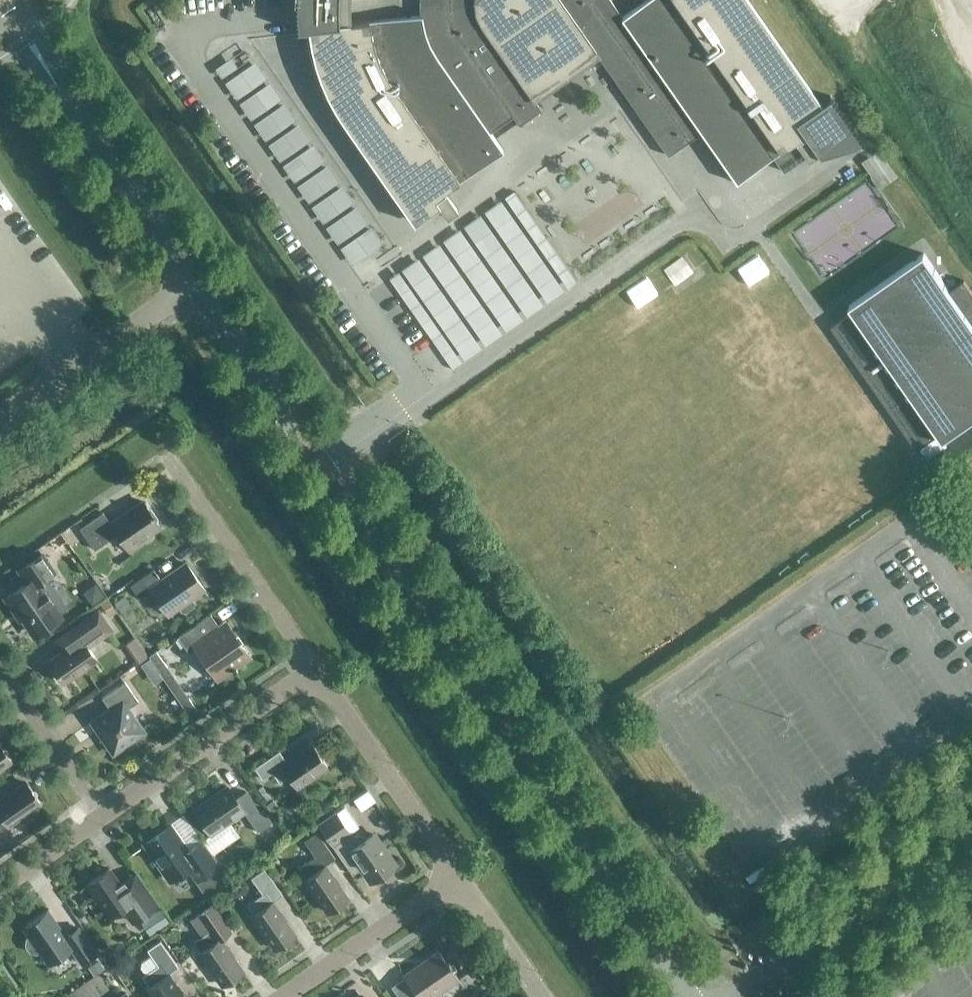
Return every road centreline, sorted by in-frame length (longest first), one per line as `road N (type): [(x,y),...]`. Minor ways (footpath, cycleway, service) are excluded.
road 1 (tertiary): [(688,996),(195,283)]
road 2 (residential): [(103,816),(315,668)]
road 3 (residential): [(315,668),(168,459)]
road 4 (residential): [(458,873),(315,668)]
road 5 (unclassified): [(0,418),(195,283)]
road 6 (tertiary): [(195,283),(59,89)]
road 7 (residential): [(281,996),(458,873)]
road 8 (residential): [(103,816),(0,667)]
road 9 (residential): [(542,996),(458,873)]
road 10 (residential): [(0,887),(103,816)]

